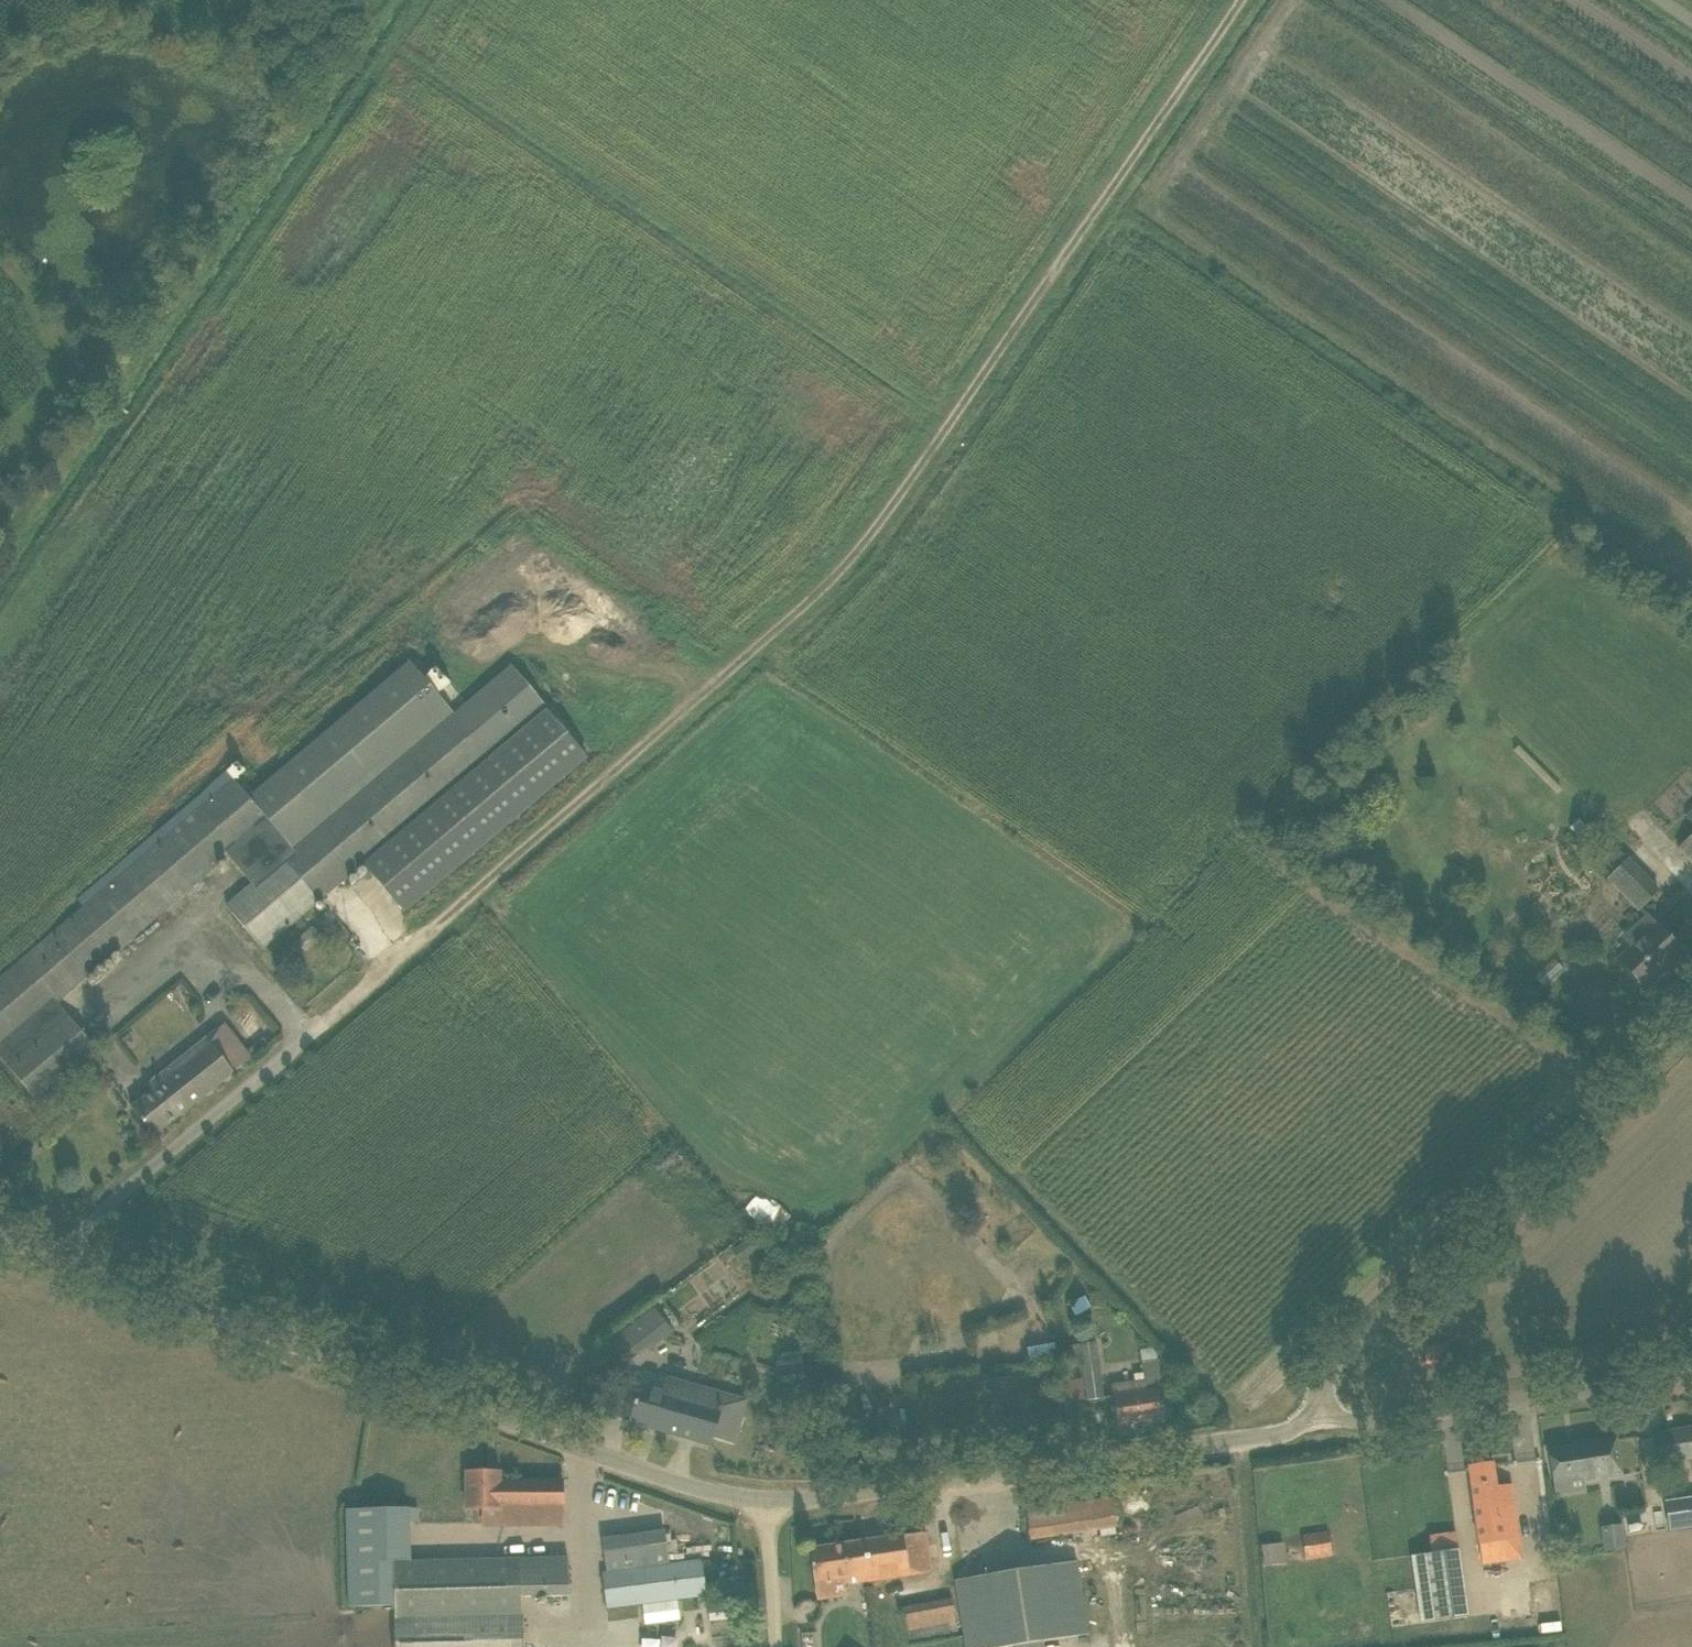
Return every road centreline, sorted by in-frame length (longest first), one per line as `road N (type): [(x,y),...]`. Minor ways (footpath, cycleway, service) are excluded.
road 1 (track): [(1250,0),(861,560),(336,1020)]
road 2 (unclassified): [(765,1501),(692,1487),(56,1258)]
road 3 (unclassified): [(1311,1425),(765,1501)]
road 4 (unclassified): [(1311,1425),(1691,1040)]
road 5 (unclassified): [(1691,1373),(1311,1425)]
road 6 (unclassified): [(56,1258),(336,1020)]
road 7 (unclassified): [(777,1646),(765,1501)]

